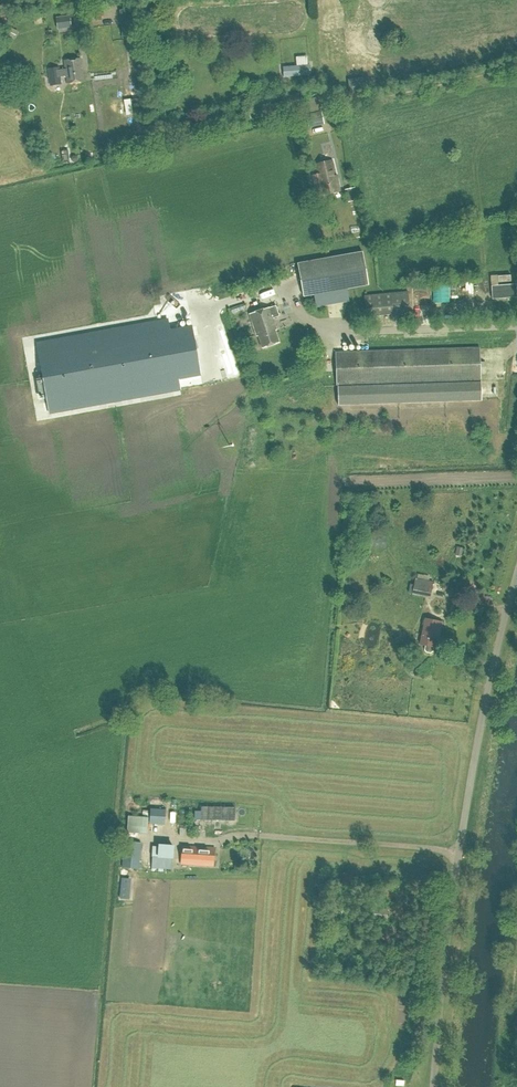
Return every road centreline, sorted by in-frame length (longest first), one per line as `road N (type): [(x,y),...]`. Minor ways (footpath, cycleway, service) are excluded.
road 1 (unclassified): [(434,1086),(458,860),(516,578)]
road 2 (track): [(87,1086),(119,747),(113,734),(94,735)]
road 3 (track): [(516,476),(356,482)]

